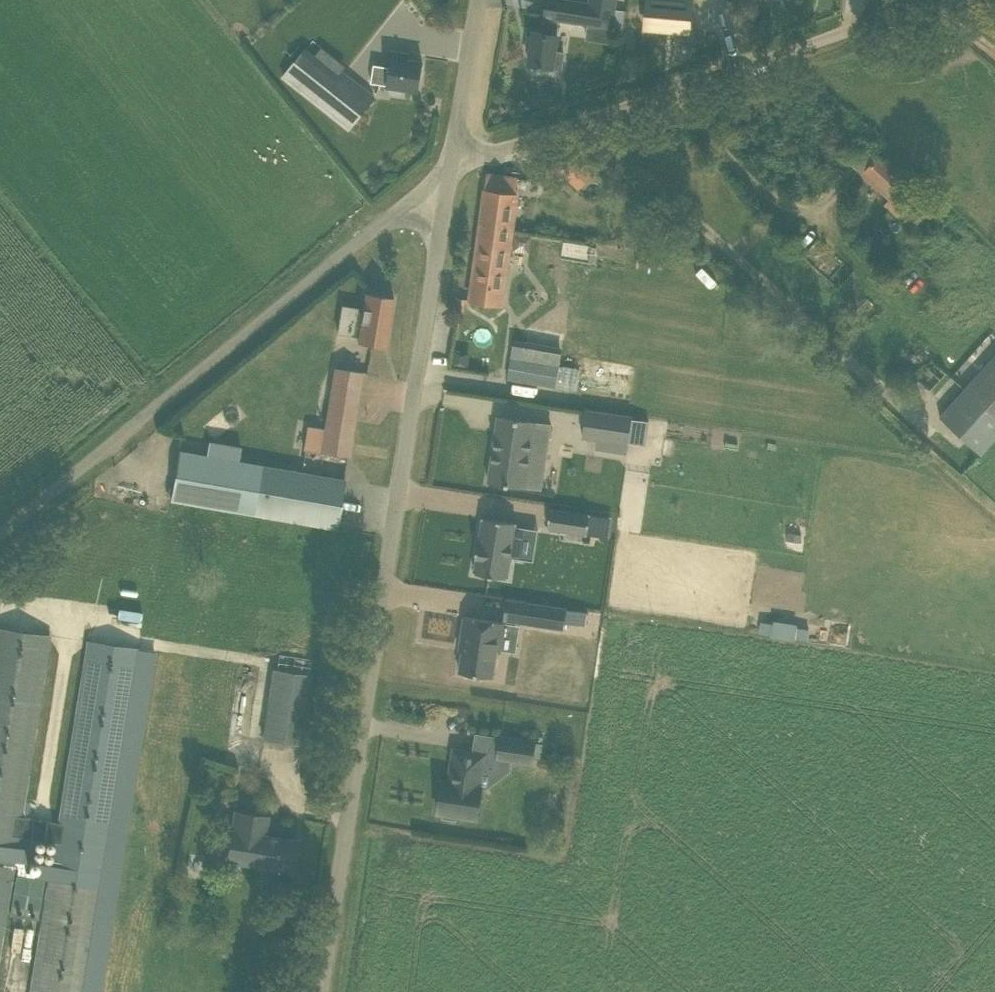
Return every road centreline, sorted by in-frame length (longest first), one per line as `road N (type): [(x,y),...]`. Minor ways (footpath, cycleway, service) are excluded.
road 1 (unclassified): [(325,991),(464,156)]
road 2 (unclassified): [(0,521),(408,192),(464,156)]
road 3 (unclassified): [(464,156),(918,0)]
road 4 (unclassified): [(464,156),(490,0)]

